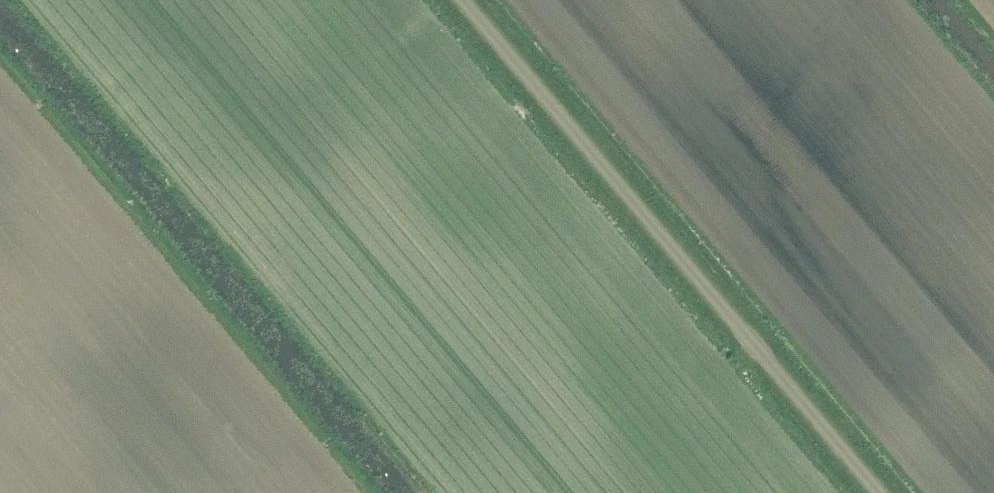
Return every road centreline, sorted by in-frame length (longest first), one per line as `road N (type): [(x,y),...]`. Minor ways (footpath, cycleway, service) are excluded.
road 1 (unclassified): [(880,492),(464,0)]

